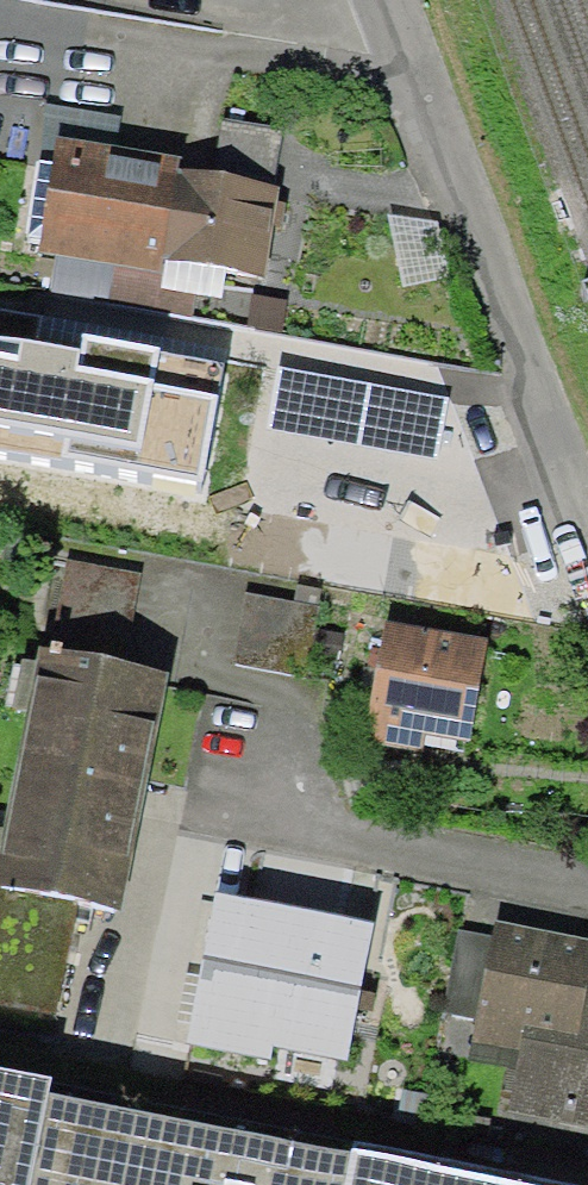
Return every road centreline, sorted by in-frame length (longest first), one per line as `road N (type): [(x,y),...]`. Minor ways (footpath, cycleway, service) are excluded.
road 1 (residential): [(401,94),(587,553)]
road 2 (residential): [(401,94),(0,28)]
road 3 (residential): [(587,634),(229,581)]
road 4 (residential): [(587,874),(276,826)]

